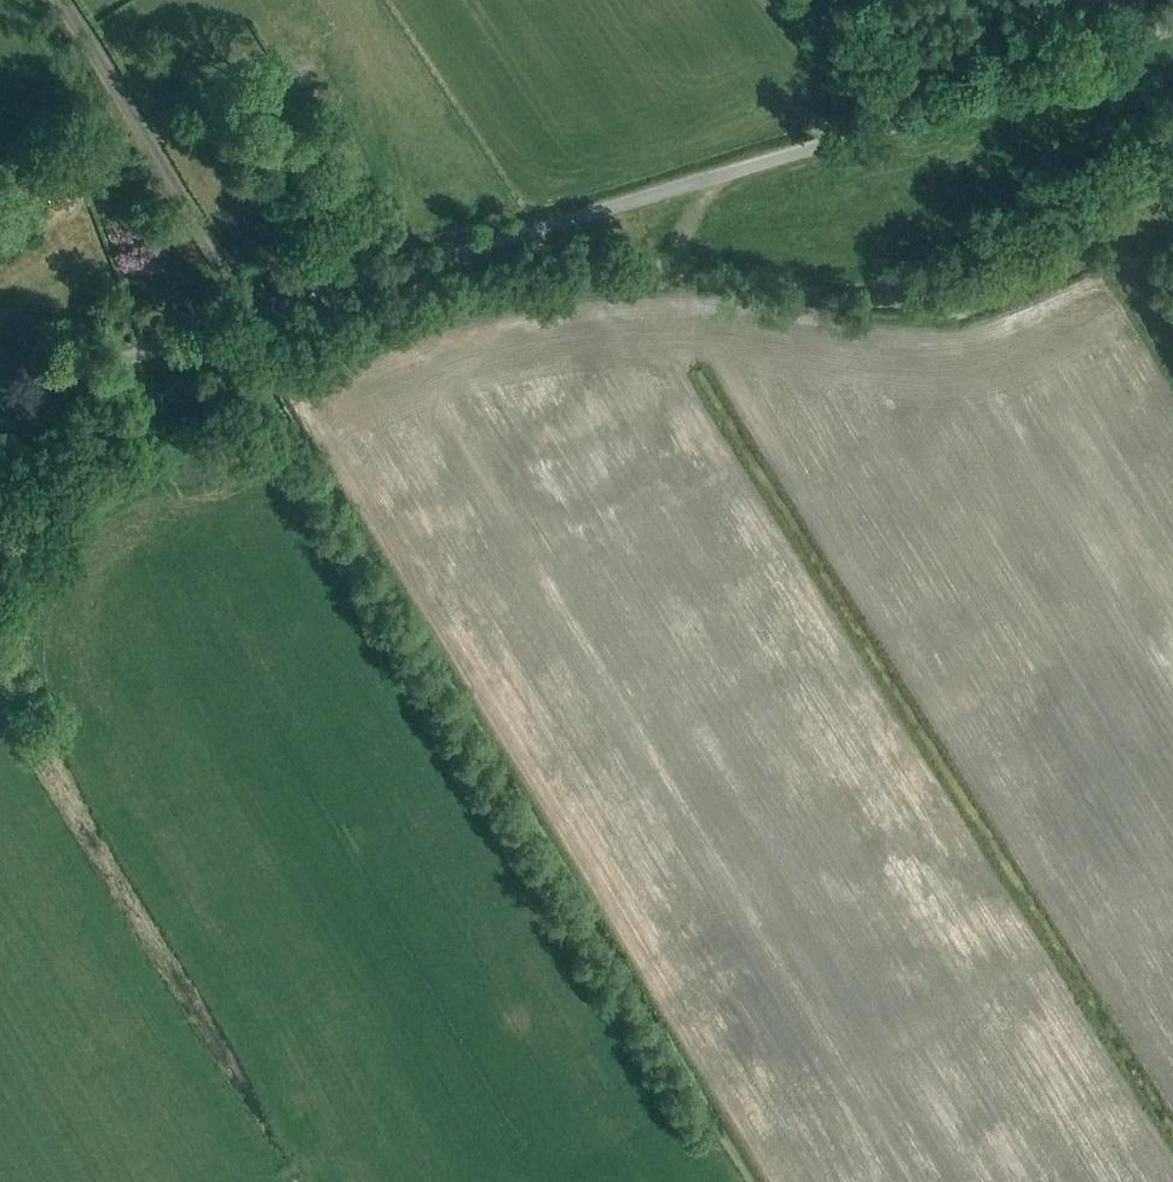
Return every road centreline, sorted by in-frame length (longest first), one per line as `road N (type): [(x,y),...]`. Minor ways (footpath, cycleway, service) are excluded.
road 1 (unclassified): [(0,401),(1052,75),(1172,26)]

